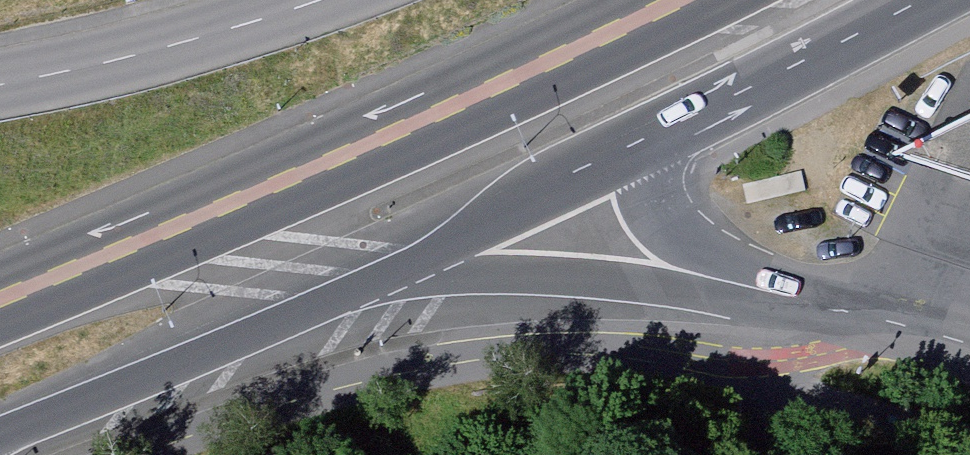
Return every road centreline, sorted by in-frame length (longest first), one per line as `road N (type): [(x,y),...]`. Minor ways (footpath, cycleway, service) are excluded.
road 1 (primary): [(679,0),(69,274)]
road 2 (primary): [(0,436),(412,270)]
road 3 (unclassified): [(412,270),(597,277),(781,299)]
road 4 (unclassified): [(0,88),(175,51),(337,0)]
road 5 (unclassified): [(412,270),(69,274)]
road 6 (primary): [(657,150),(949,0)]
road 7 (primary): [(412,270),(657,150)]
road 8 (unclassified): [(781,299),(697,258),(662,220),(657,150)]
road 9 (unclassified): [(969,349),(781,299)]

